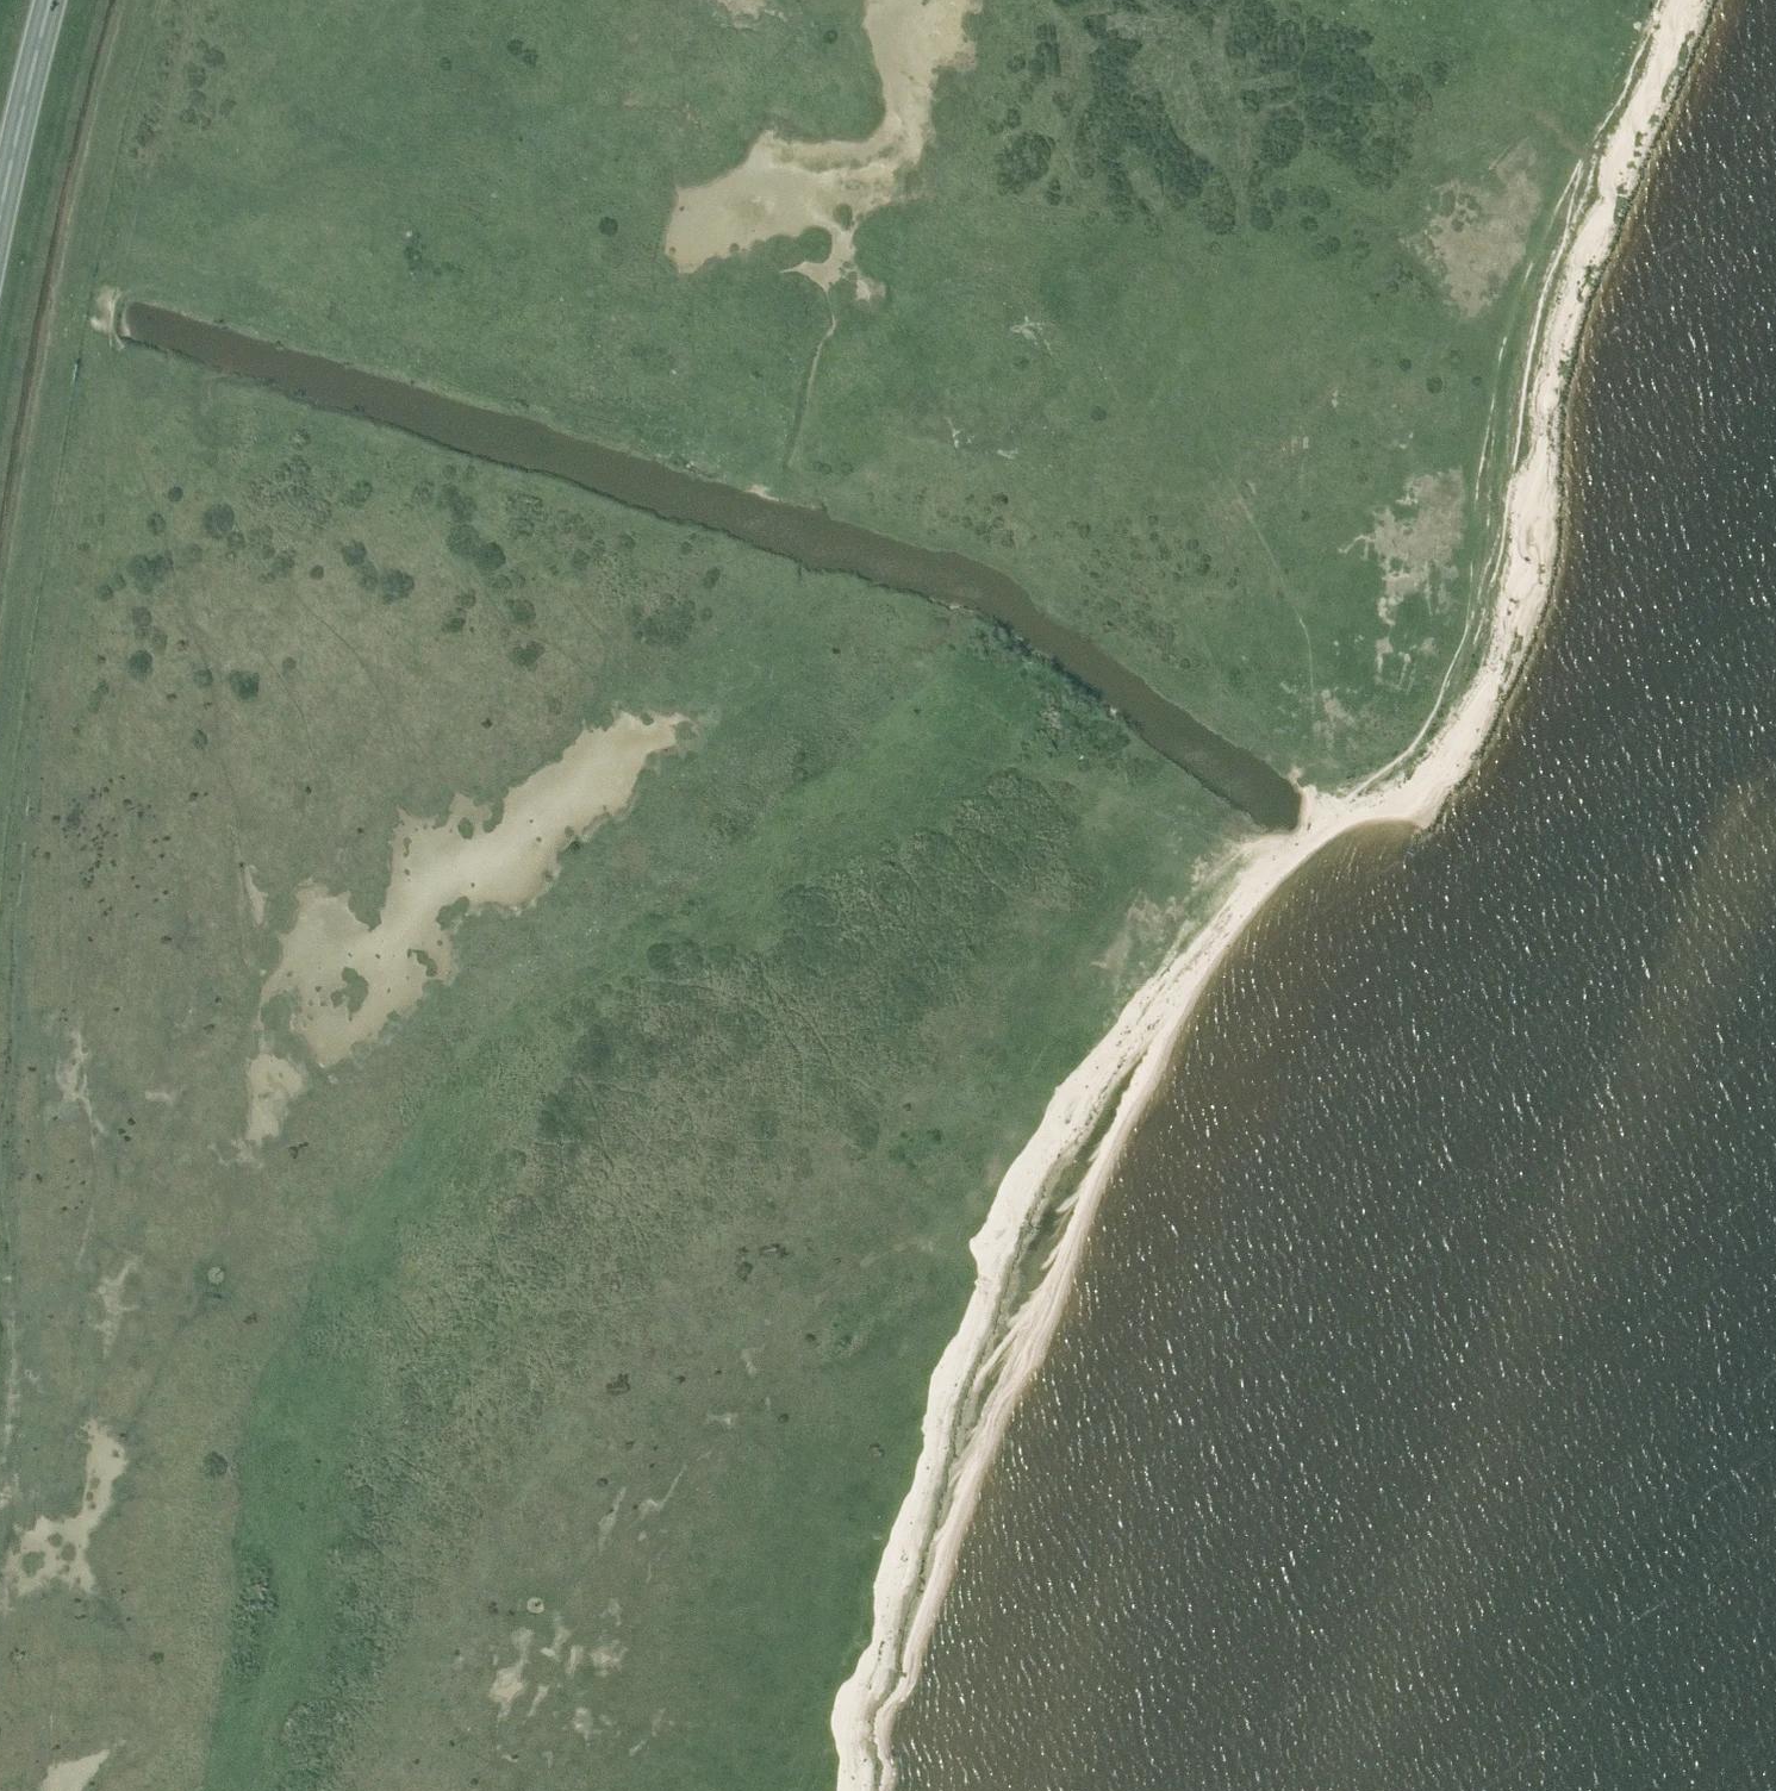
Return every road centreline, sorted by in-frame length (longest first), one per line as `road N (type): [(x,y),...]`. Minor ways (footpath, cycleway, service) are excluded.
road 1 (trunk): [(0,206),(48,0)]

